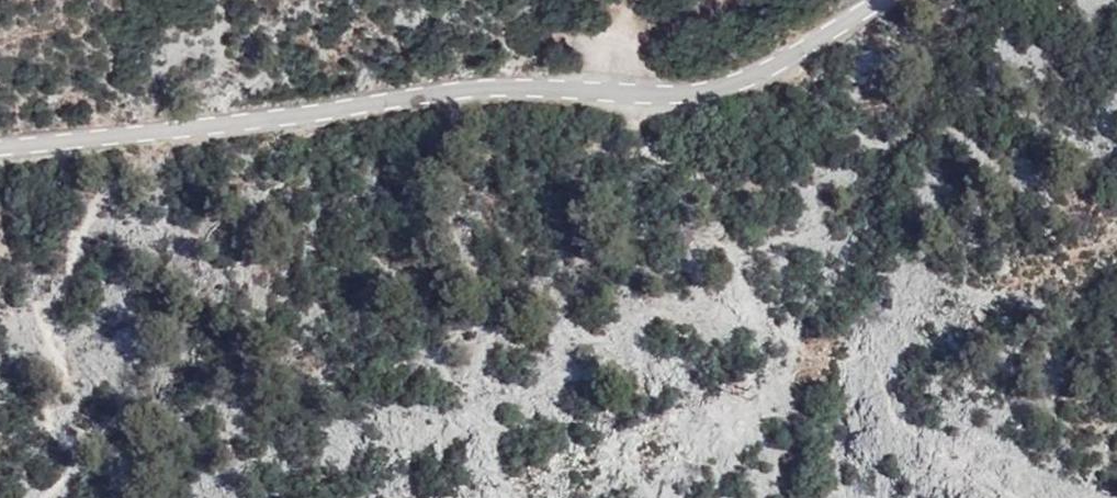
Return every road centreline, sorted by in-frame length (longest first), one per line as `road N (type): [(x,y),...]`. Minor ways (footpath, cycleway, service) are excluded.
road 1 (unclassified): [(0,157),(474,94),(707,89),(802,50),(884,0)]

